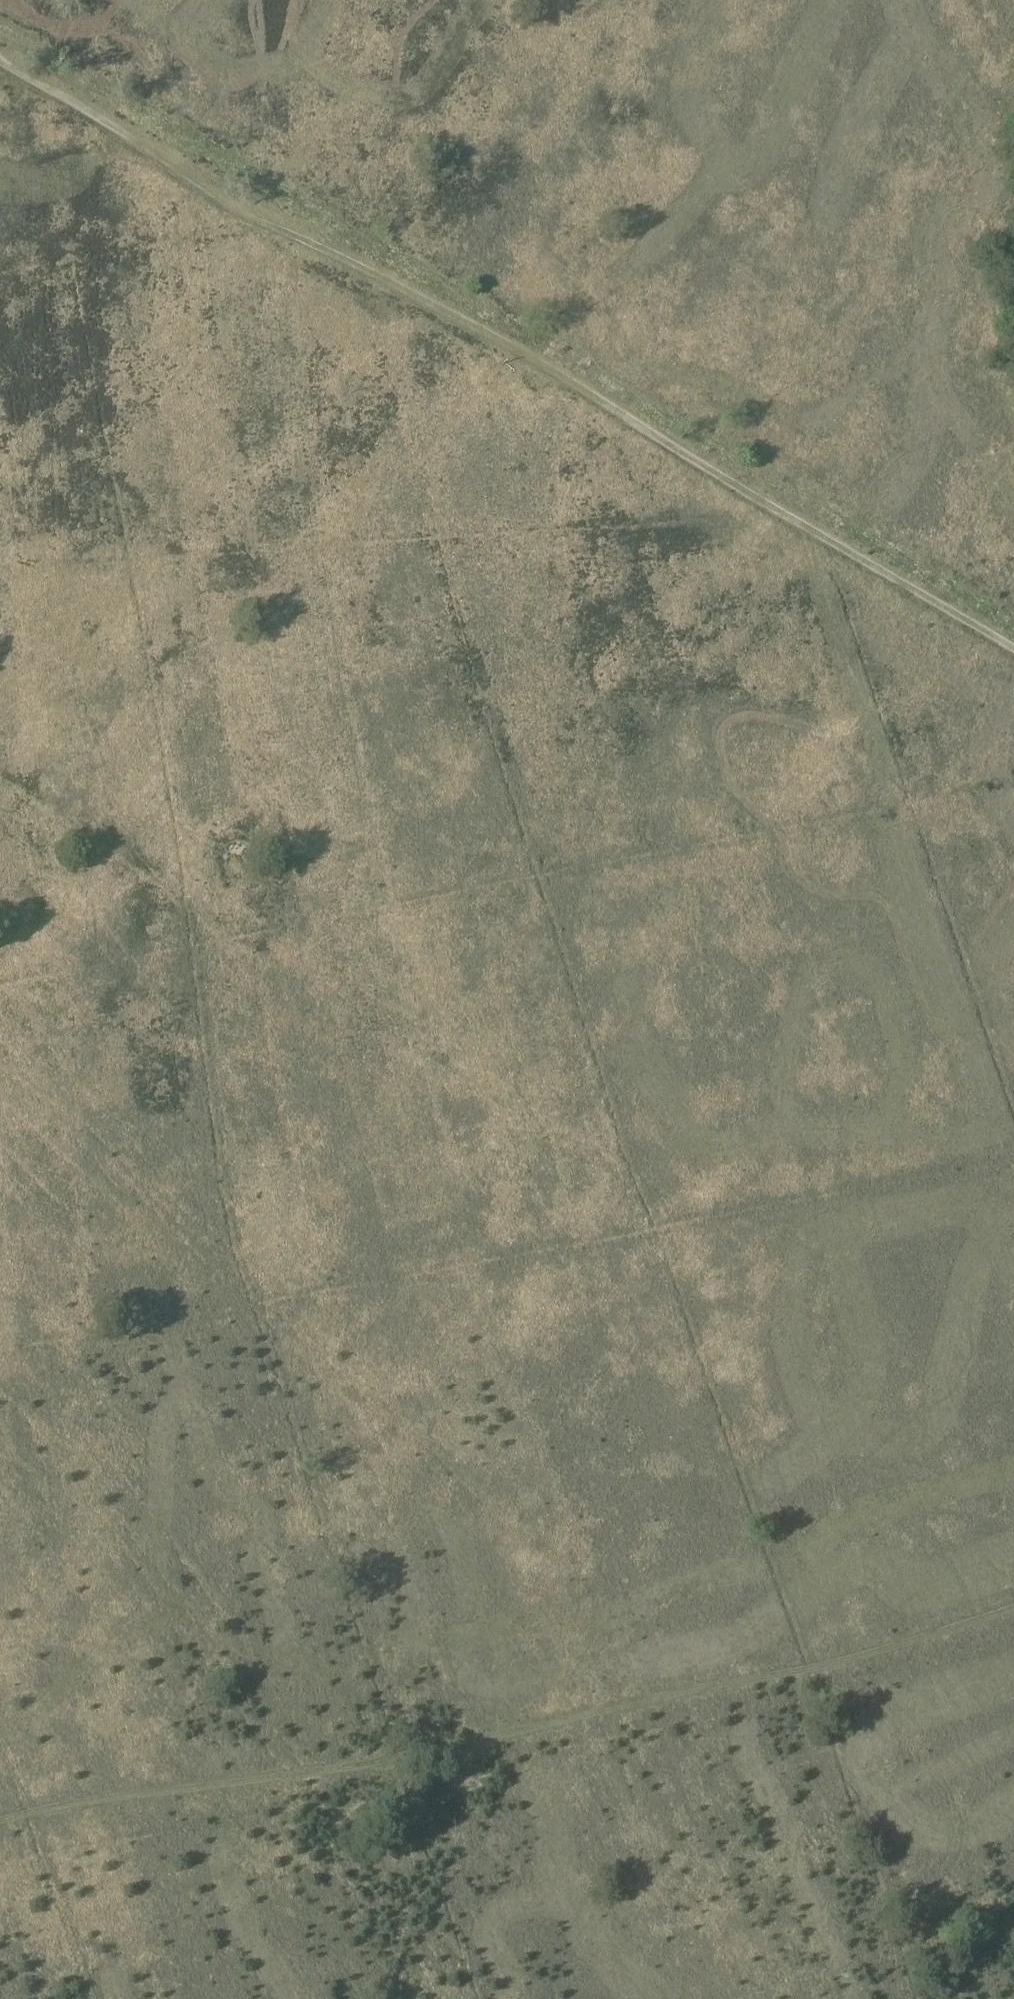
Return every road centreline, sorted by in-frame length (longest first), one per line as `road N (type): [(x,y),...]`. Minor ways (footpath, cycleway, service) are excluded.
road 1 (track): [(0,57),(1013,651)]
road 2 (track): [(1013,1610),(861,1659),(423,1755),(0,1822)]

